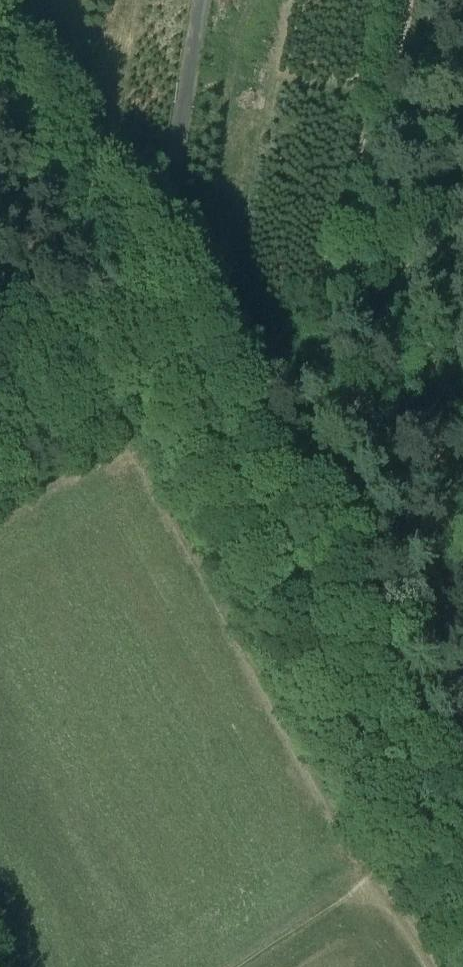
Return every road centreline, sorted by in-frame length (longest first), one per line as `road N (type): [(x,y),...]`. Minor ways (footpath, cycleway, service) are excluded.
road 1 (tertiary): [(462,869),(153,284),(85,177),(0,69)]
road 2 (track): [(0,445),(190,354)]

